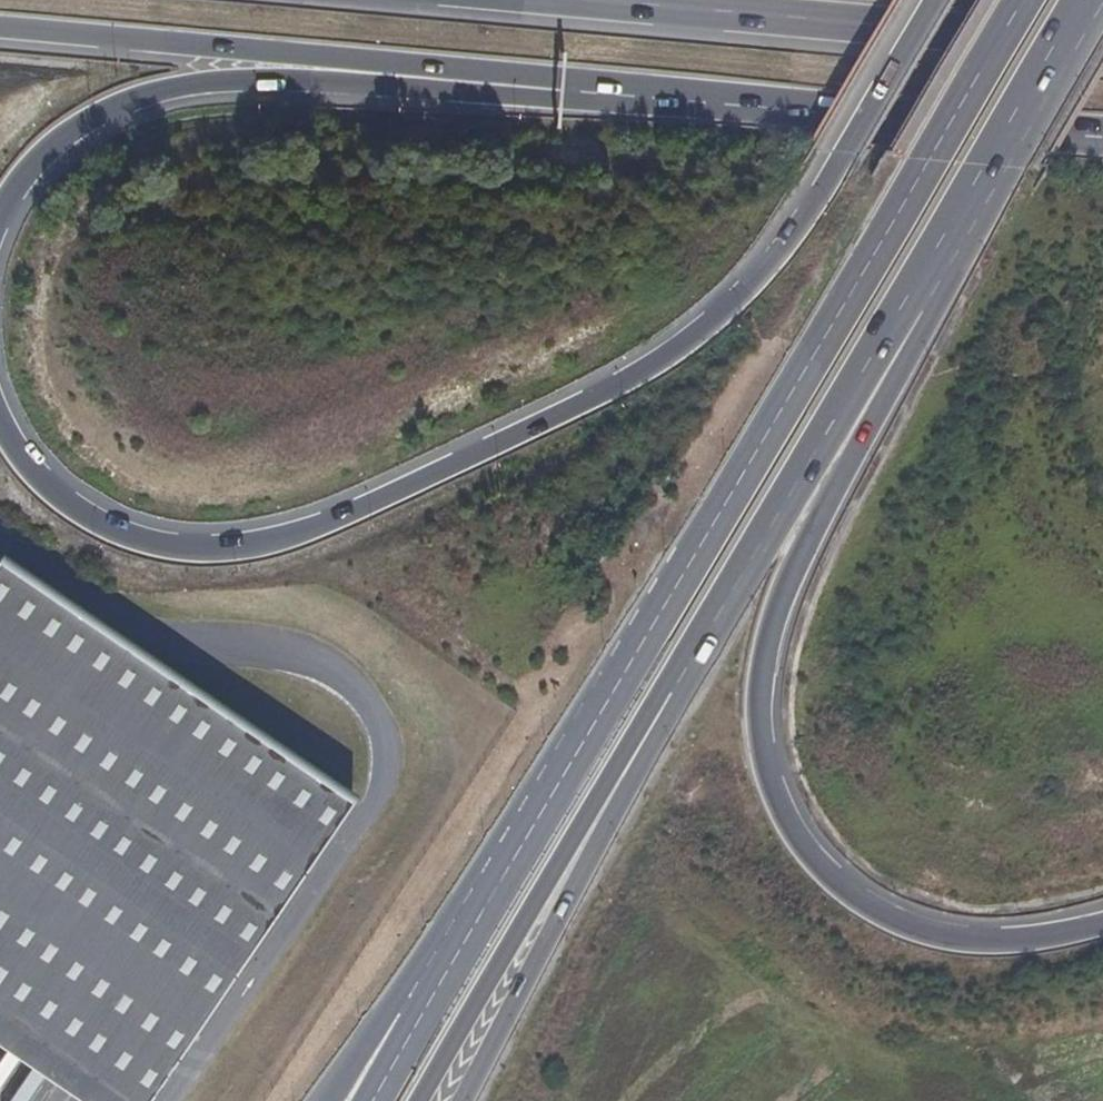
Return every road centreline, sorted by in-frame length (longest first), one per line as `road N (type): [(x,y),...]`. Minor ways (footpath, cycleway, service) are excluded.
road 1 (trunk): [(940,0),(790,245),(716,330),(613,398),(390,501),(267,541),(212,549),(155,545),(63,497),(0,419)]
road 2 (primary): [(1028,0),(443,981)]
road 3 (trunk): [(1102,929),(1018,946),(958,943),(898,924),(858,901),(801,842),(766,761),(760,722),(777,617),(921,332),(931,265)]
road 4 (trunk): [(465,73),(1102,135)]
road 5 (trunk): [(586,0),(1102,44)]
road 6 (trunk): [(0,222),(32,169),(62,142),(132,102),(229,84),(465,73)]
road 7 (primary): [(670,699),(931,265)]
road 8 (primary): [(422,1100),(645,723),(670,699)]
road 9 (trunk): [(0,30),(465,73)]
road 10 (primary): [(464,1100),(661,733),(670,699)]
road 11 (primary): [(931,265),(1086,0)]
road 12 (primary): [(443,981),(382,1021),(329,1100)]
road 13 (primary): [(443,981),(373,1100)]

